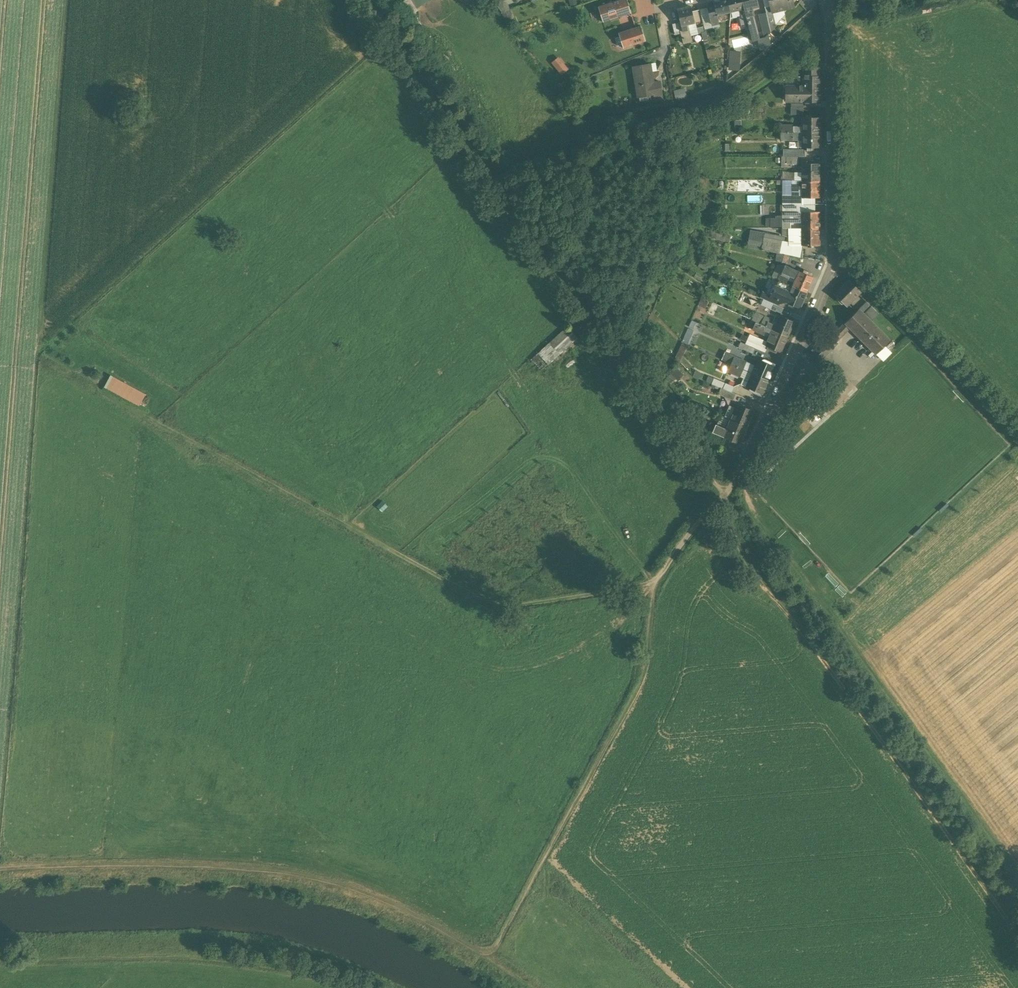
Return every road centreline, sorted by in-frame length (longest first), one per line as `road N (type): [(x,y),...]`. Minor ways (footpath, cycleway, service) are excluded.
road 1 (track): [(656,582),(494,605),(45,360)]
road 2 (track): [(534,987),(433,925),(350,886),(218,866),(0,868)]
road 3 (residential): [(827,0),(831,279),(722,498)]
road 4 (track): [(745,462),(753,506),(1017,875)]
road 5 (track): [(656,582),(636,691),(487,956)]
road 6 (track): [(0,961),(183,957),(272,967),(345,987)]

